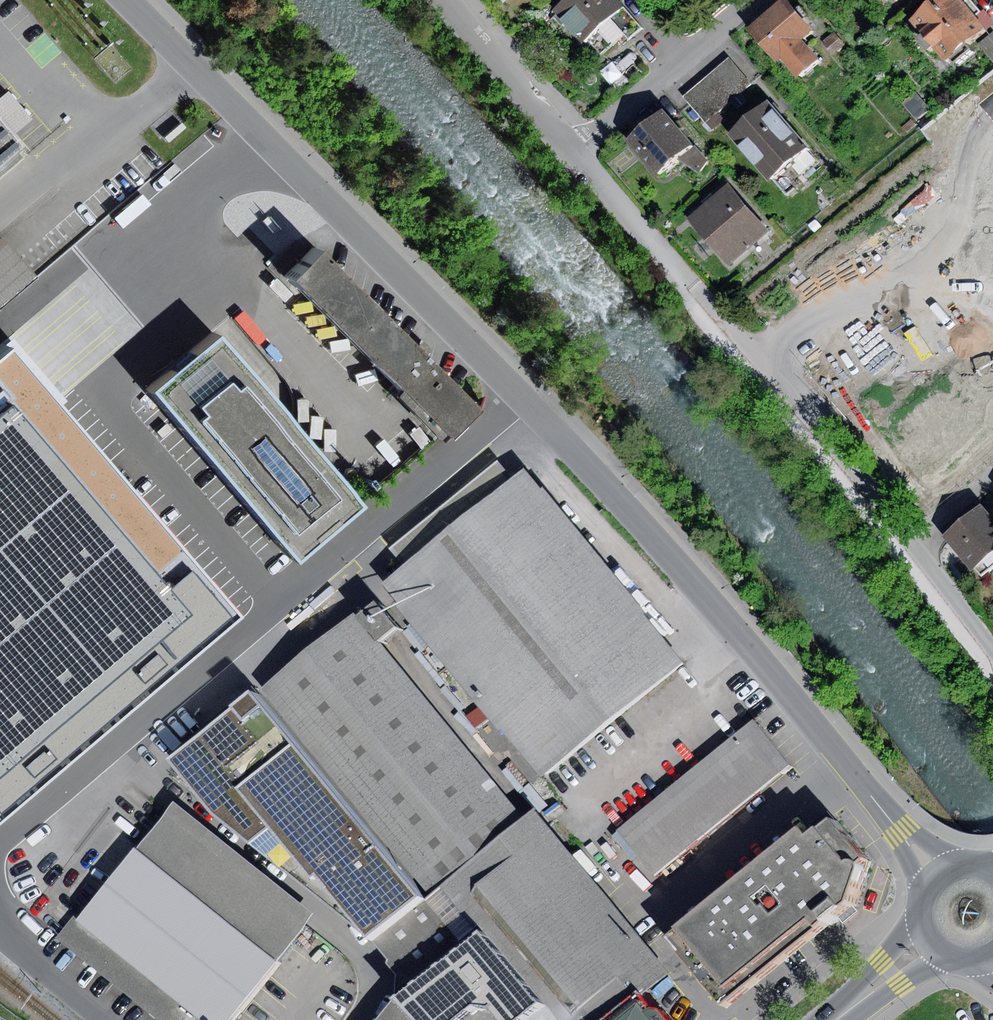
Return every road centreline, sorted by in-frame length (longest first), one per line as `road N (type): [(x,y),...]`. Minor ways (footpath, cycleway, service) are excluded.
road 1 (residential): [(131,0),(526,399),(939,880)]
road 2 (residential): [(571,152),(910,547)]
road 3 (residential): [(571,152),(751,0)]
road 4 (residential): [(448,0),(571,152)]
road 5 (residential): [(910,547),(992,649)]
road 6 (secondary): [(929,942),(834,1019)]

